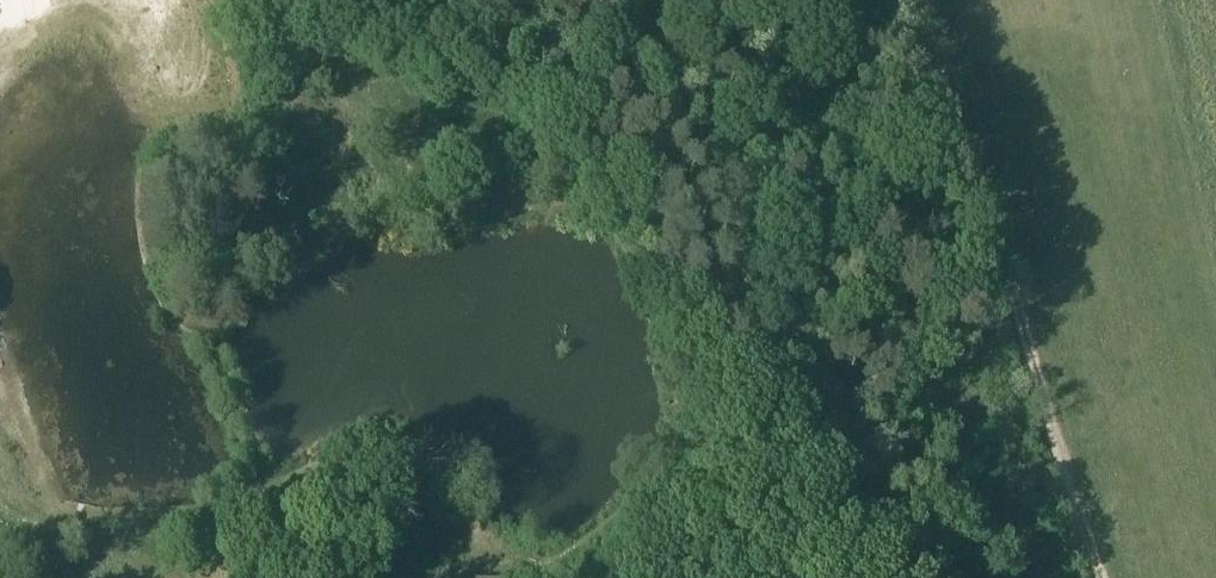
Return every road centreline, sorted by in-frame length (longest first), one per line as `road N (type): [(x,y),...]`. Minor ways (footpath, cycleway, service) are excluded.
road 1 (track): [(923,0),(1103,577)]

